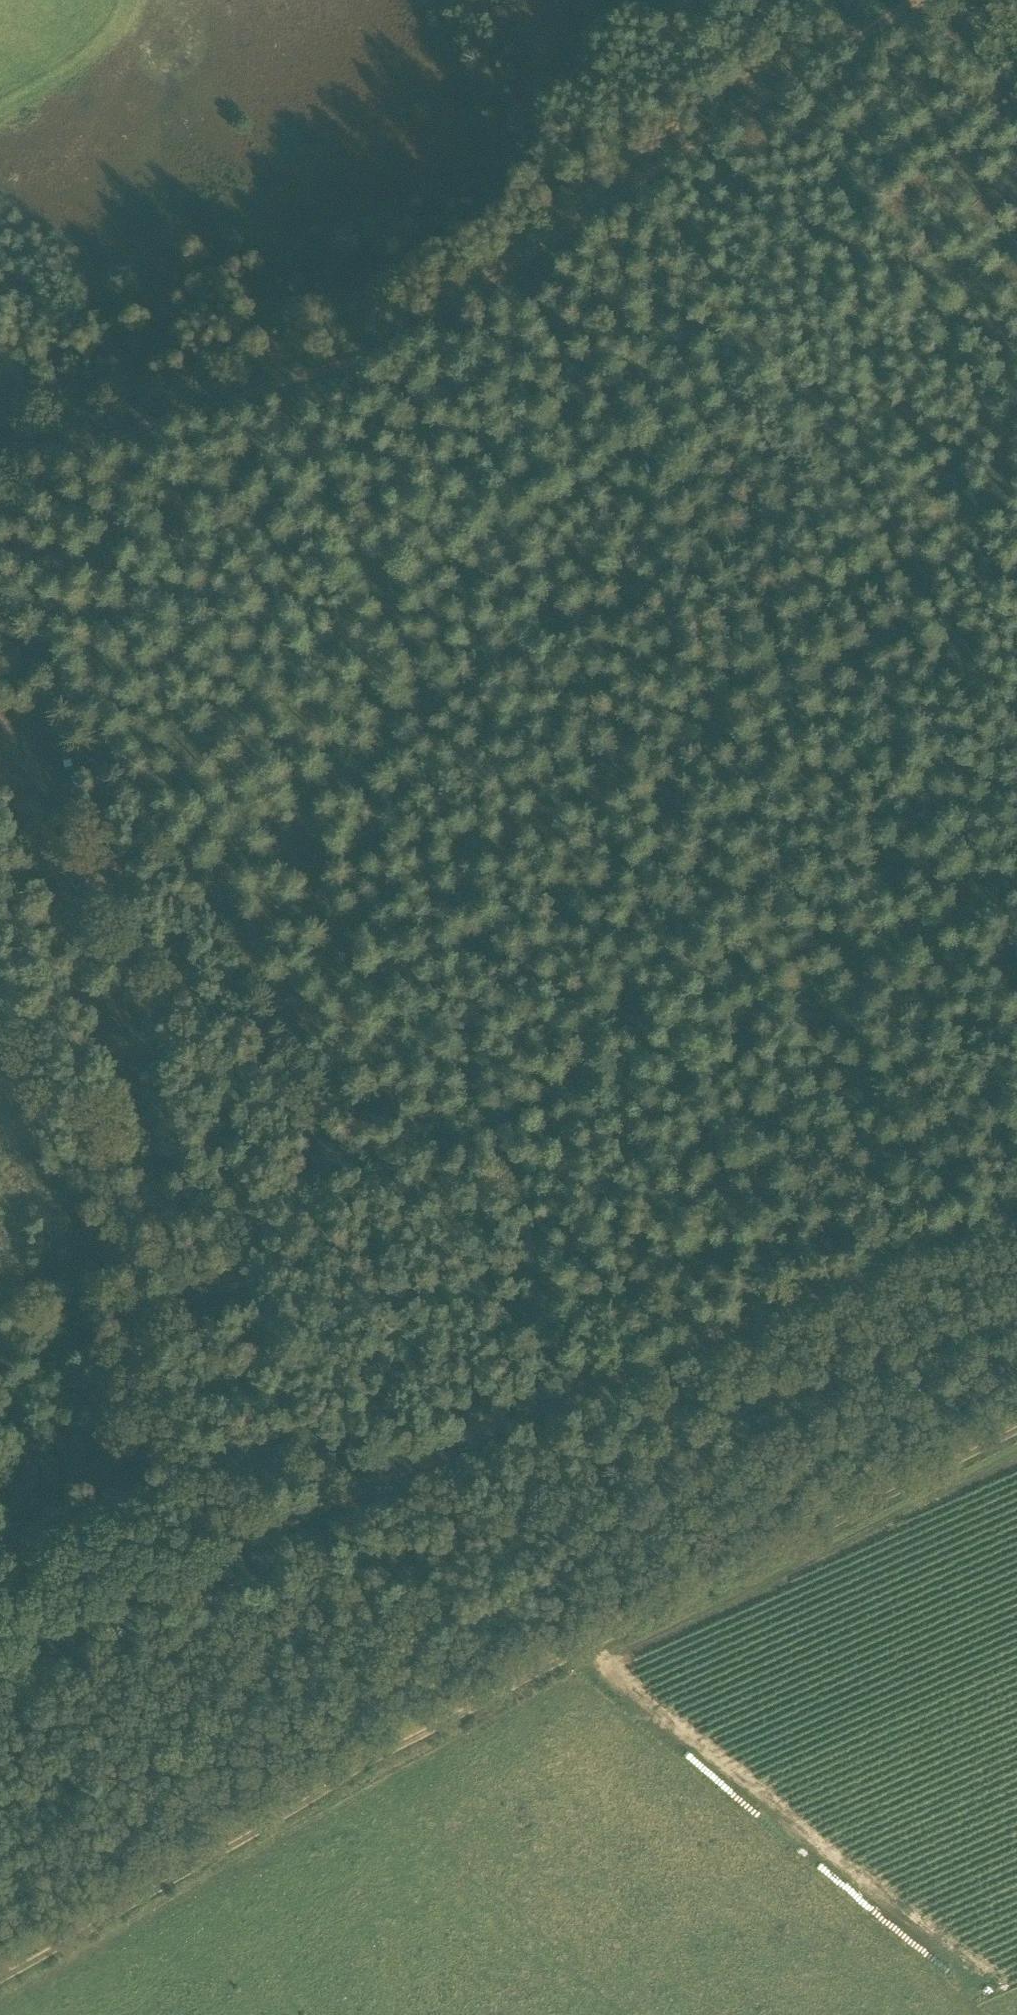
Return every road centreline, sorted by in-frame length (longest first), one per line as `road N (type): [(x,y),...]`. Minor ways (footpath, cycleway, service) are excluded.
road 1 (track): [(0,1979),(643,1623),(1016,1428)]
road 2 (track): [(0,1647),(1016,1206)]
road 3 (track): [(0,477),(385,350),(921,0)]

